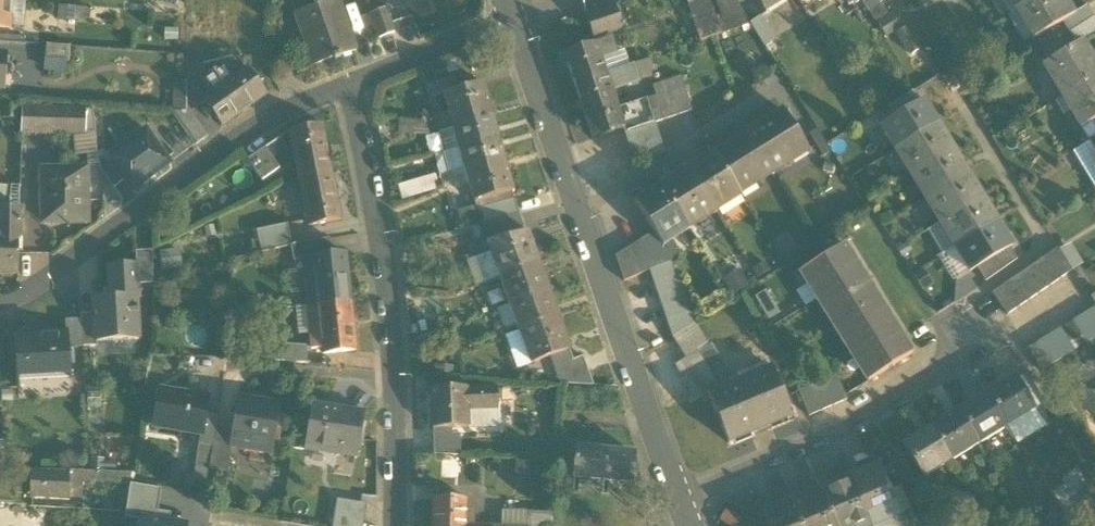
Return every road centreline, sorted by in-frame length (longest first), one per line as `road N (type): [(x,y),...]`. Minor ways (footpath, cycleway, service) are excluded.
road 1 (unclassified): [(673,496),(511,18)]
road 2 (residential): [(394,525),(392,280),(351,83)]
road 3 (residential): [(0,303),(263,119),(351,83)]
road 4 (residential): [(673,496),(859,429),(992,342)]
road 5 (residential): [(351,83),(511,18)]

